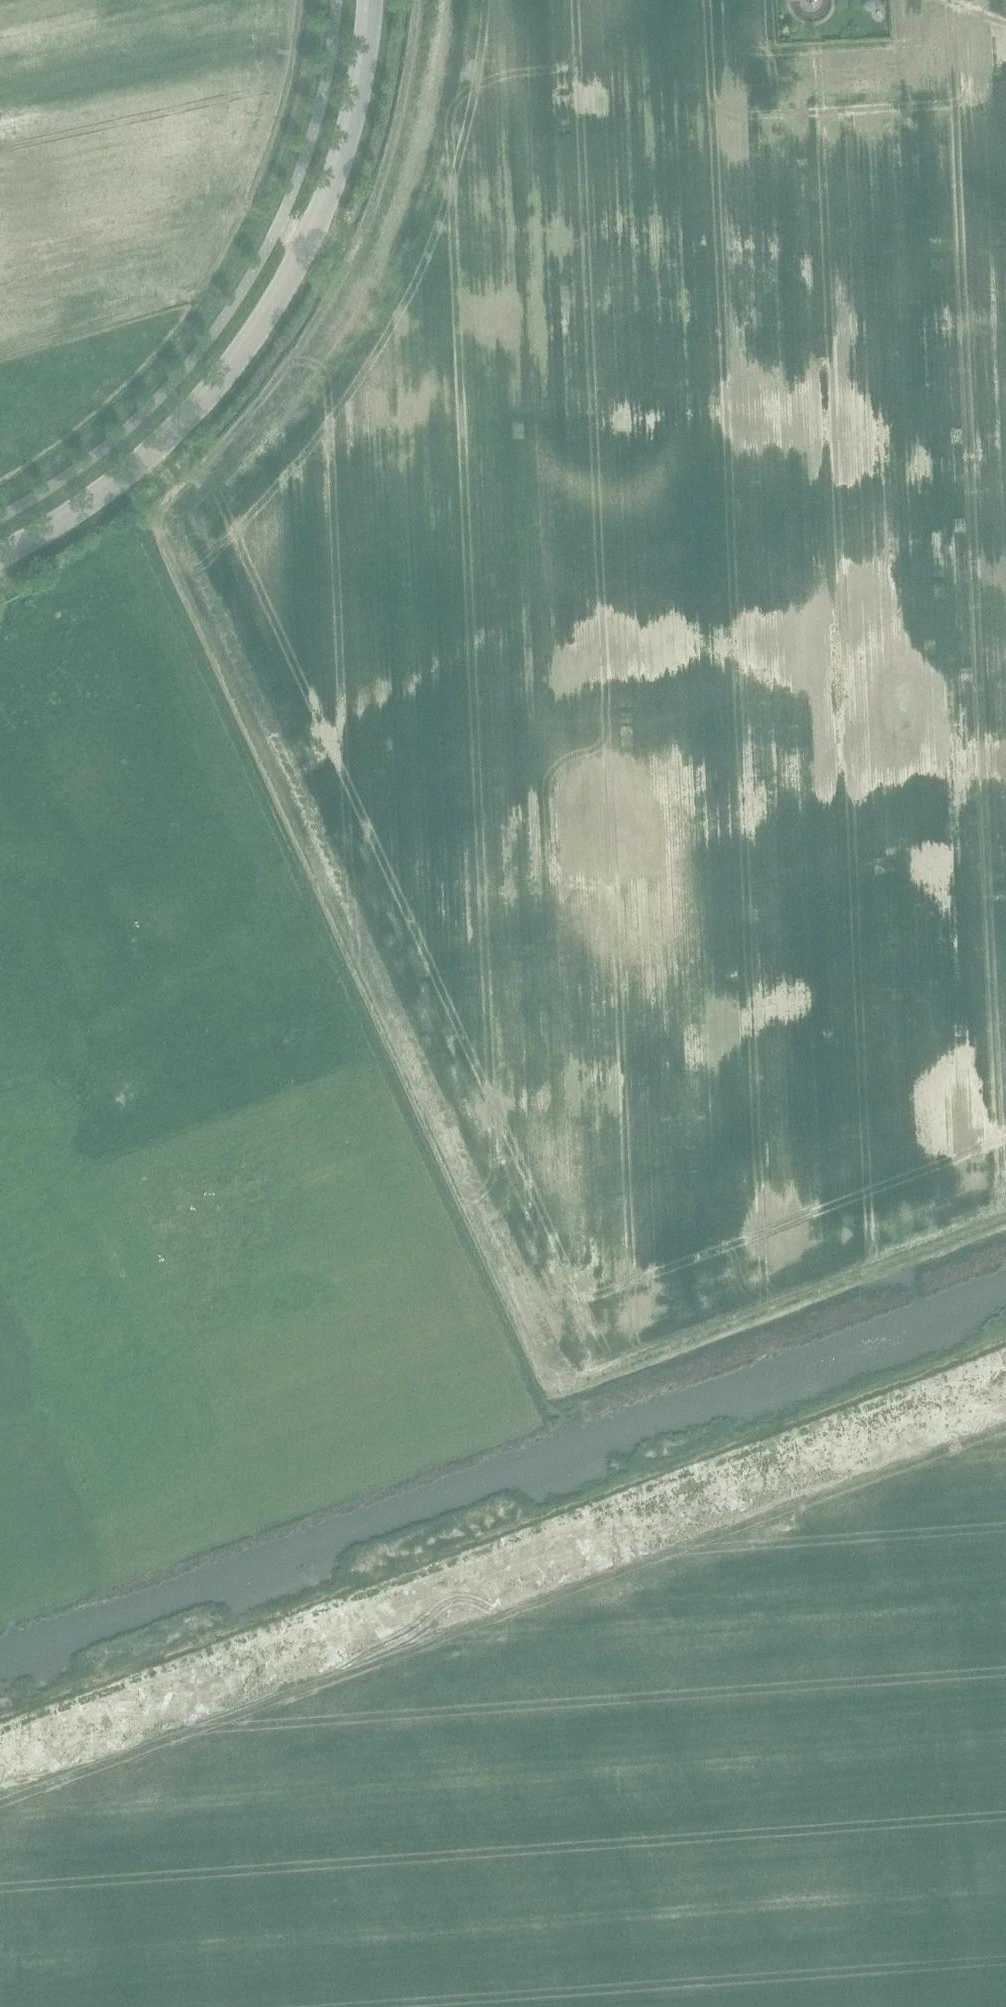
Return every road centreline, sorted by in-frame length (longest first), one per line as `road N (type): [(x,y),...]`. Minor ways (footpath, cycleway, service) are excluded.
road 1 (unclassified): [(0,556),(105,495),(172,438),(234,368),(289,286),(322,221),(348,135),(372,0)]

